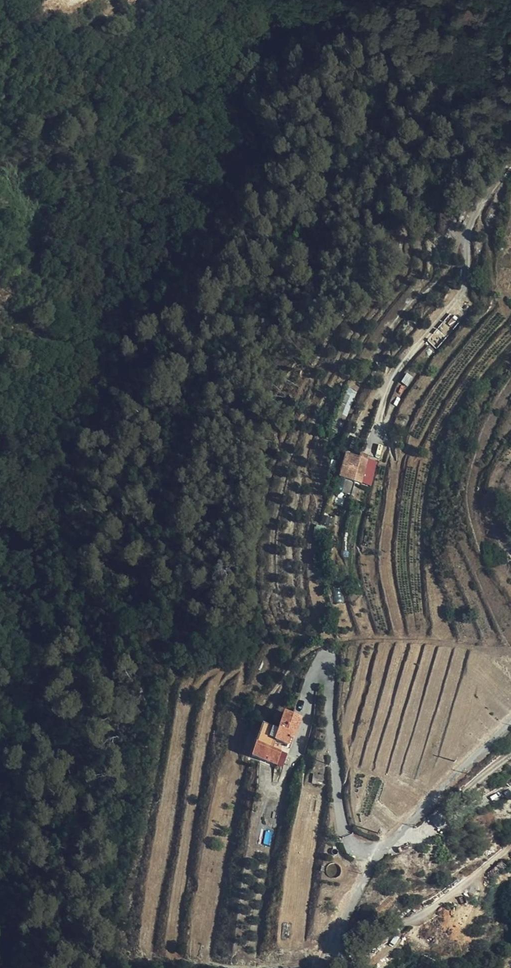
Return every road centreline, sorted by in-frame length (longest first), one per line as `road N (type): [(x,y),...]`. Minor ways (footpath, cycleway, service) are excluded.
road 1 (track): [(510,173),(470,228),(456,306),(398,371),(375,433)]
road 2 (residential): [(510,722),(374,858)]

